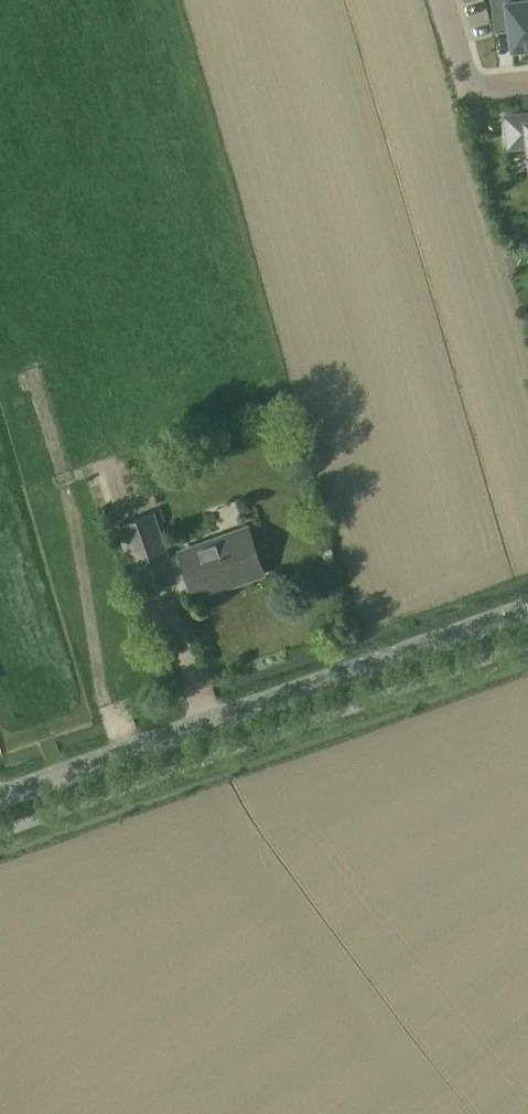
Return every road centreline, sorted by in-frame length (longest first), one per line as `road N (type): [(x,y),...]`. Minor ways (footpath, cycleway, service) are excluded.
road 1 (tertiary): [(0,799),(527,610)]
road 2 (residential): [(527,83),(491,82),(468,68),(444,0)]

